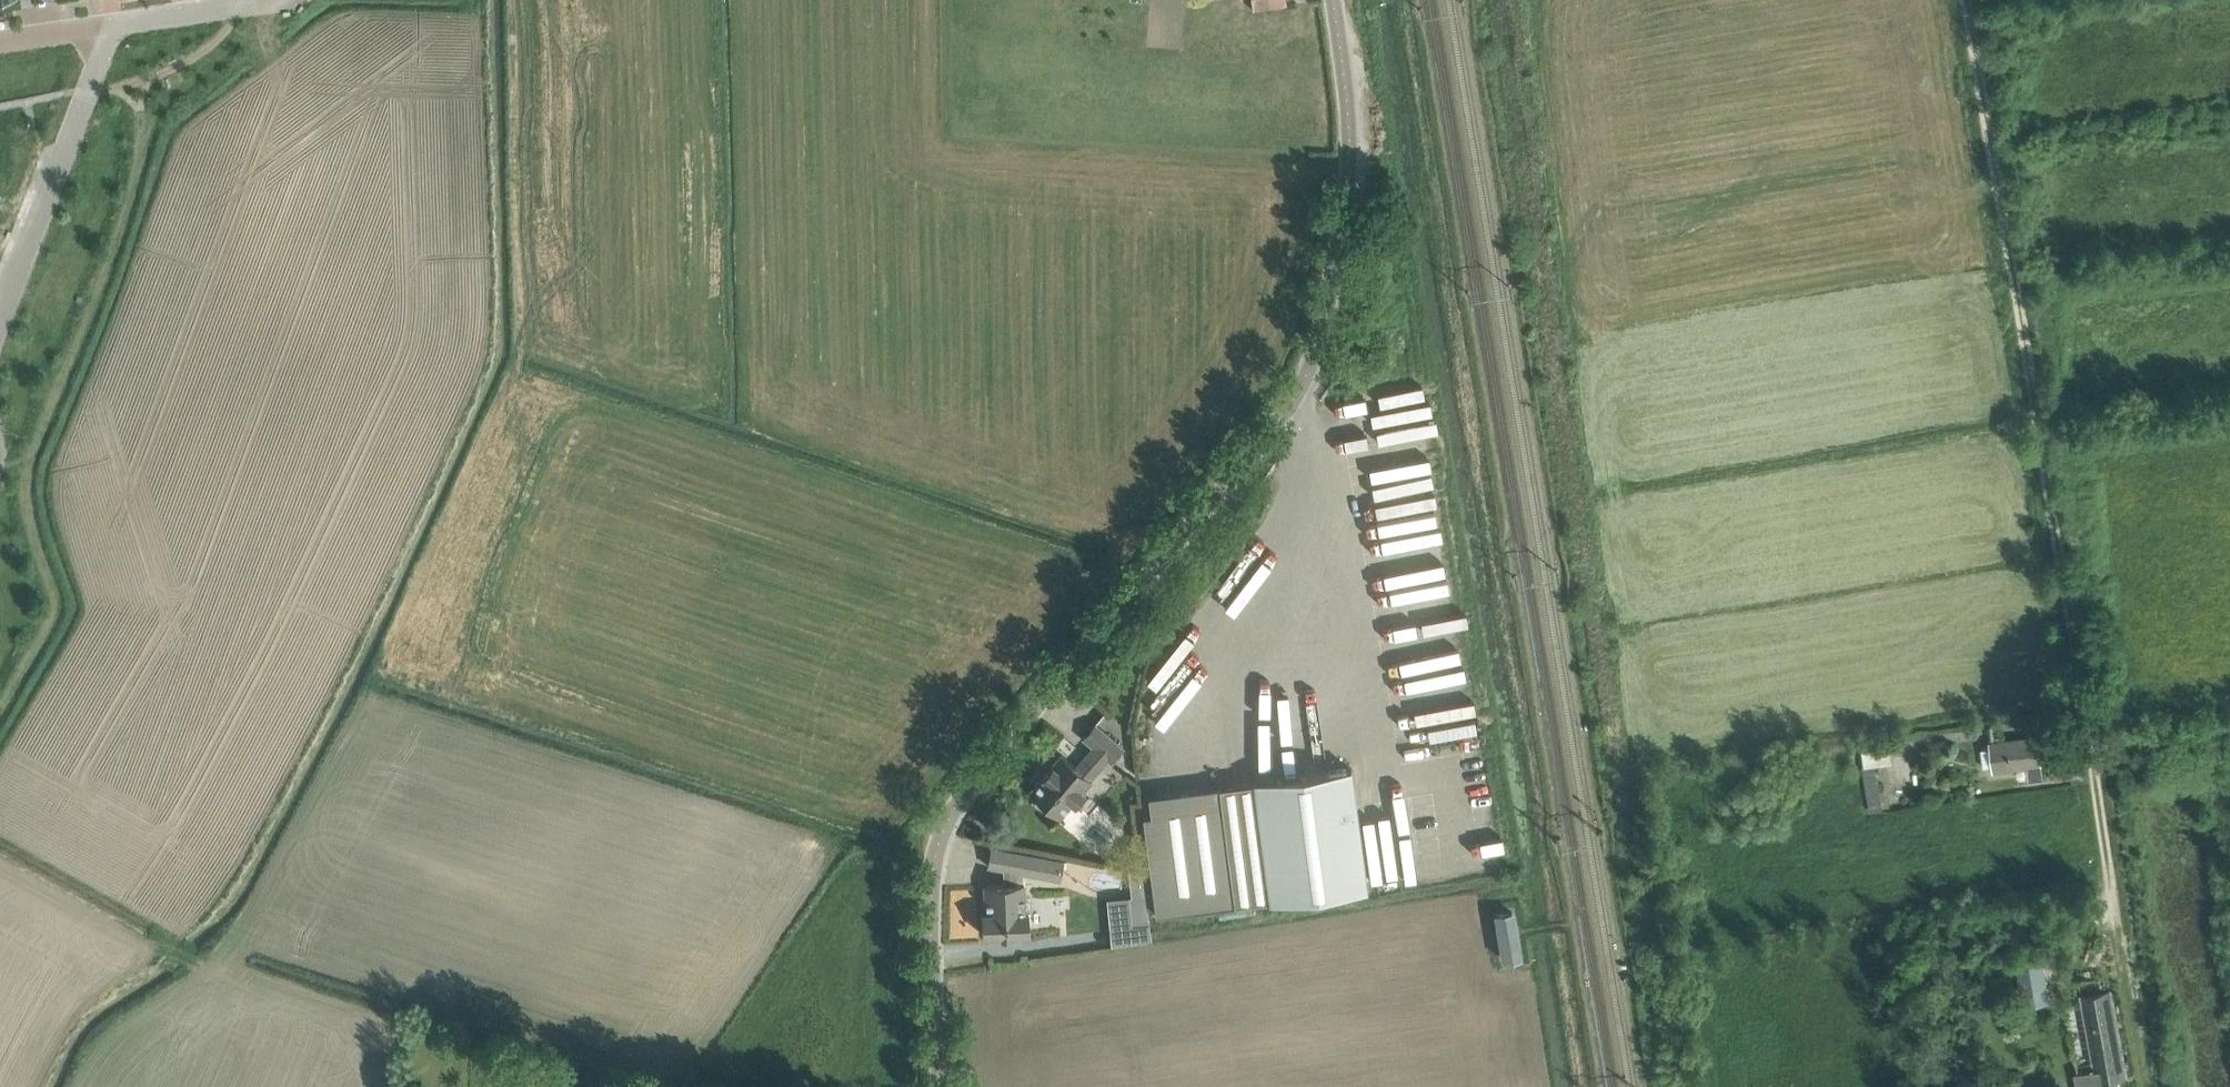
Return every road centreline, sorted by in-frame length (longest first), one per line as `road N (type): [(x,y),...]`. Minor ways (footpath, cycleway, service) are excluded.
road 1 (unclassified): [(940,1086),(931,908),(943,831),(987,767),(1266,437),(1311,364),(1350,162),(1334,0)]
road 2 (unclassified): [(2148,1086),(1968,0)]
road 3 (residential): [(107,25),(0,313)]
road 4 (residential): [(107,25),(273,0)]

